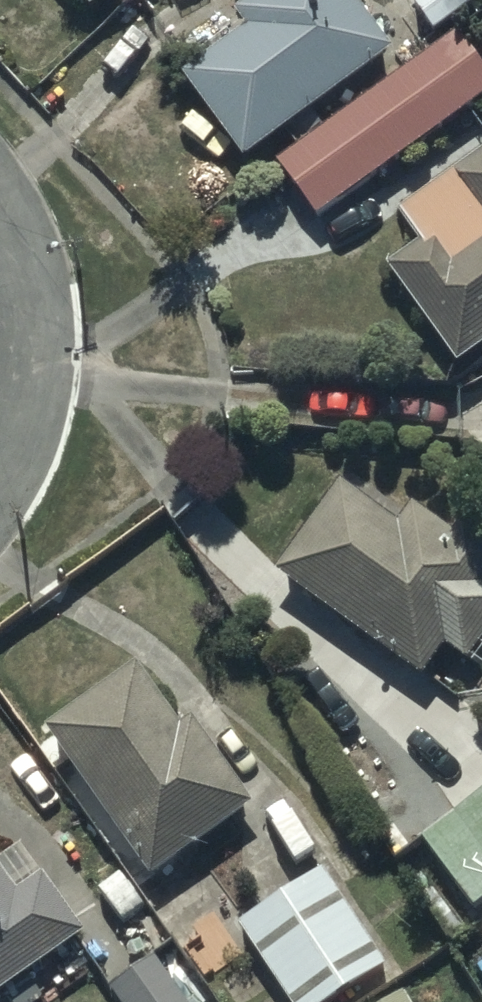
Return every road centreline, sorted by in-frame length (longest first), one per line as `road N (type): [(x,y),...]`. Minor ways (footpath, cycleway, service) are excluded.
road 1 (residential): [(0,449),(18,398),(23,342),(19,292),(0,232)]

